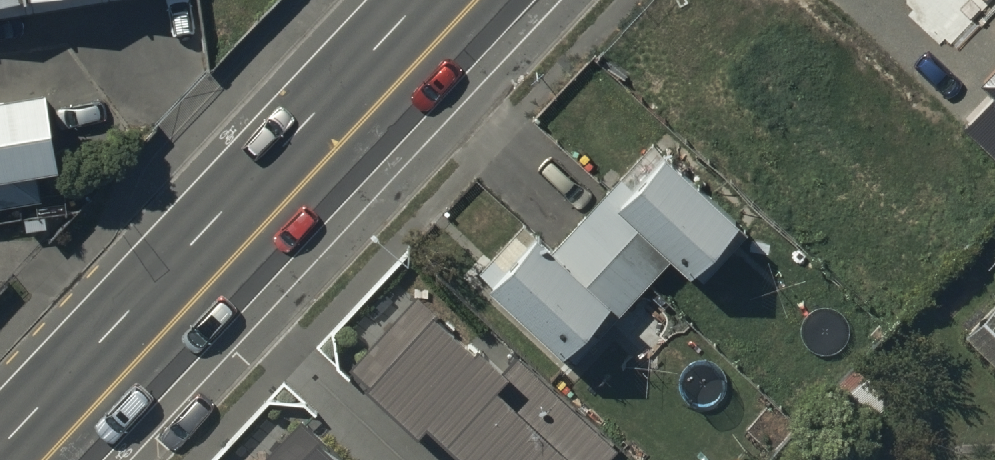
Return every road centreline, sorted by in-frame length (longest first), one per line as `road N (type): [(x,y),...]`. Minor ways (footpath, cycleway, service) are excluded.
road 1 (secondary): [(480,0),(46,459)]

